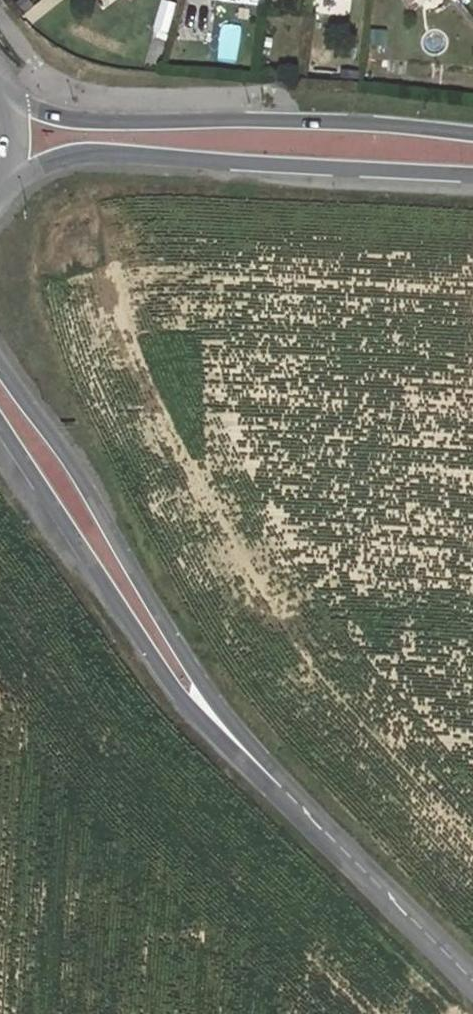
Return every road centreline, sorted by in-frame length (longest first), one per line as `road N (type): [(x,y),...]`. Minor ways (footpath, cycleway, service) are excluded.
road 1 (tertiary): [(277,783),(193,671),(63,451),(0,366)]
road 2 (secondary): [(4,185),(83,151),(472,174)]
road 3 (secondary): [(472,132),(289,119),(107,122),(9,101)]
road 4 (tertiary): [(0,424),(169,682),(277,783)]
road 5 (tertiary): [(472,980),(277,783)]

